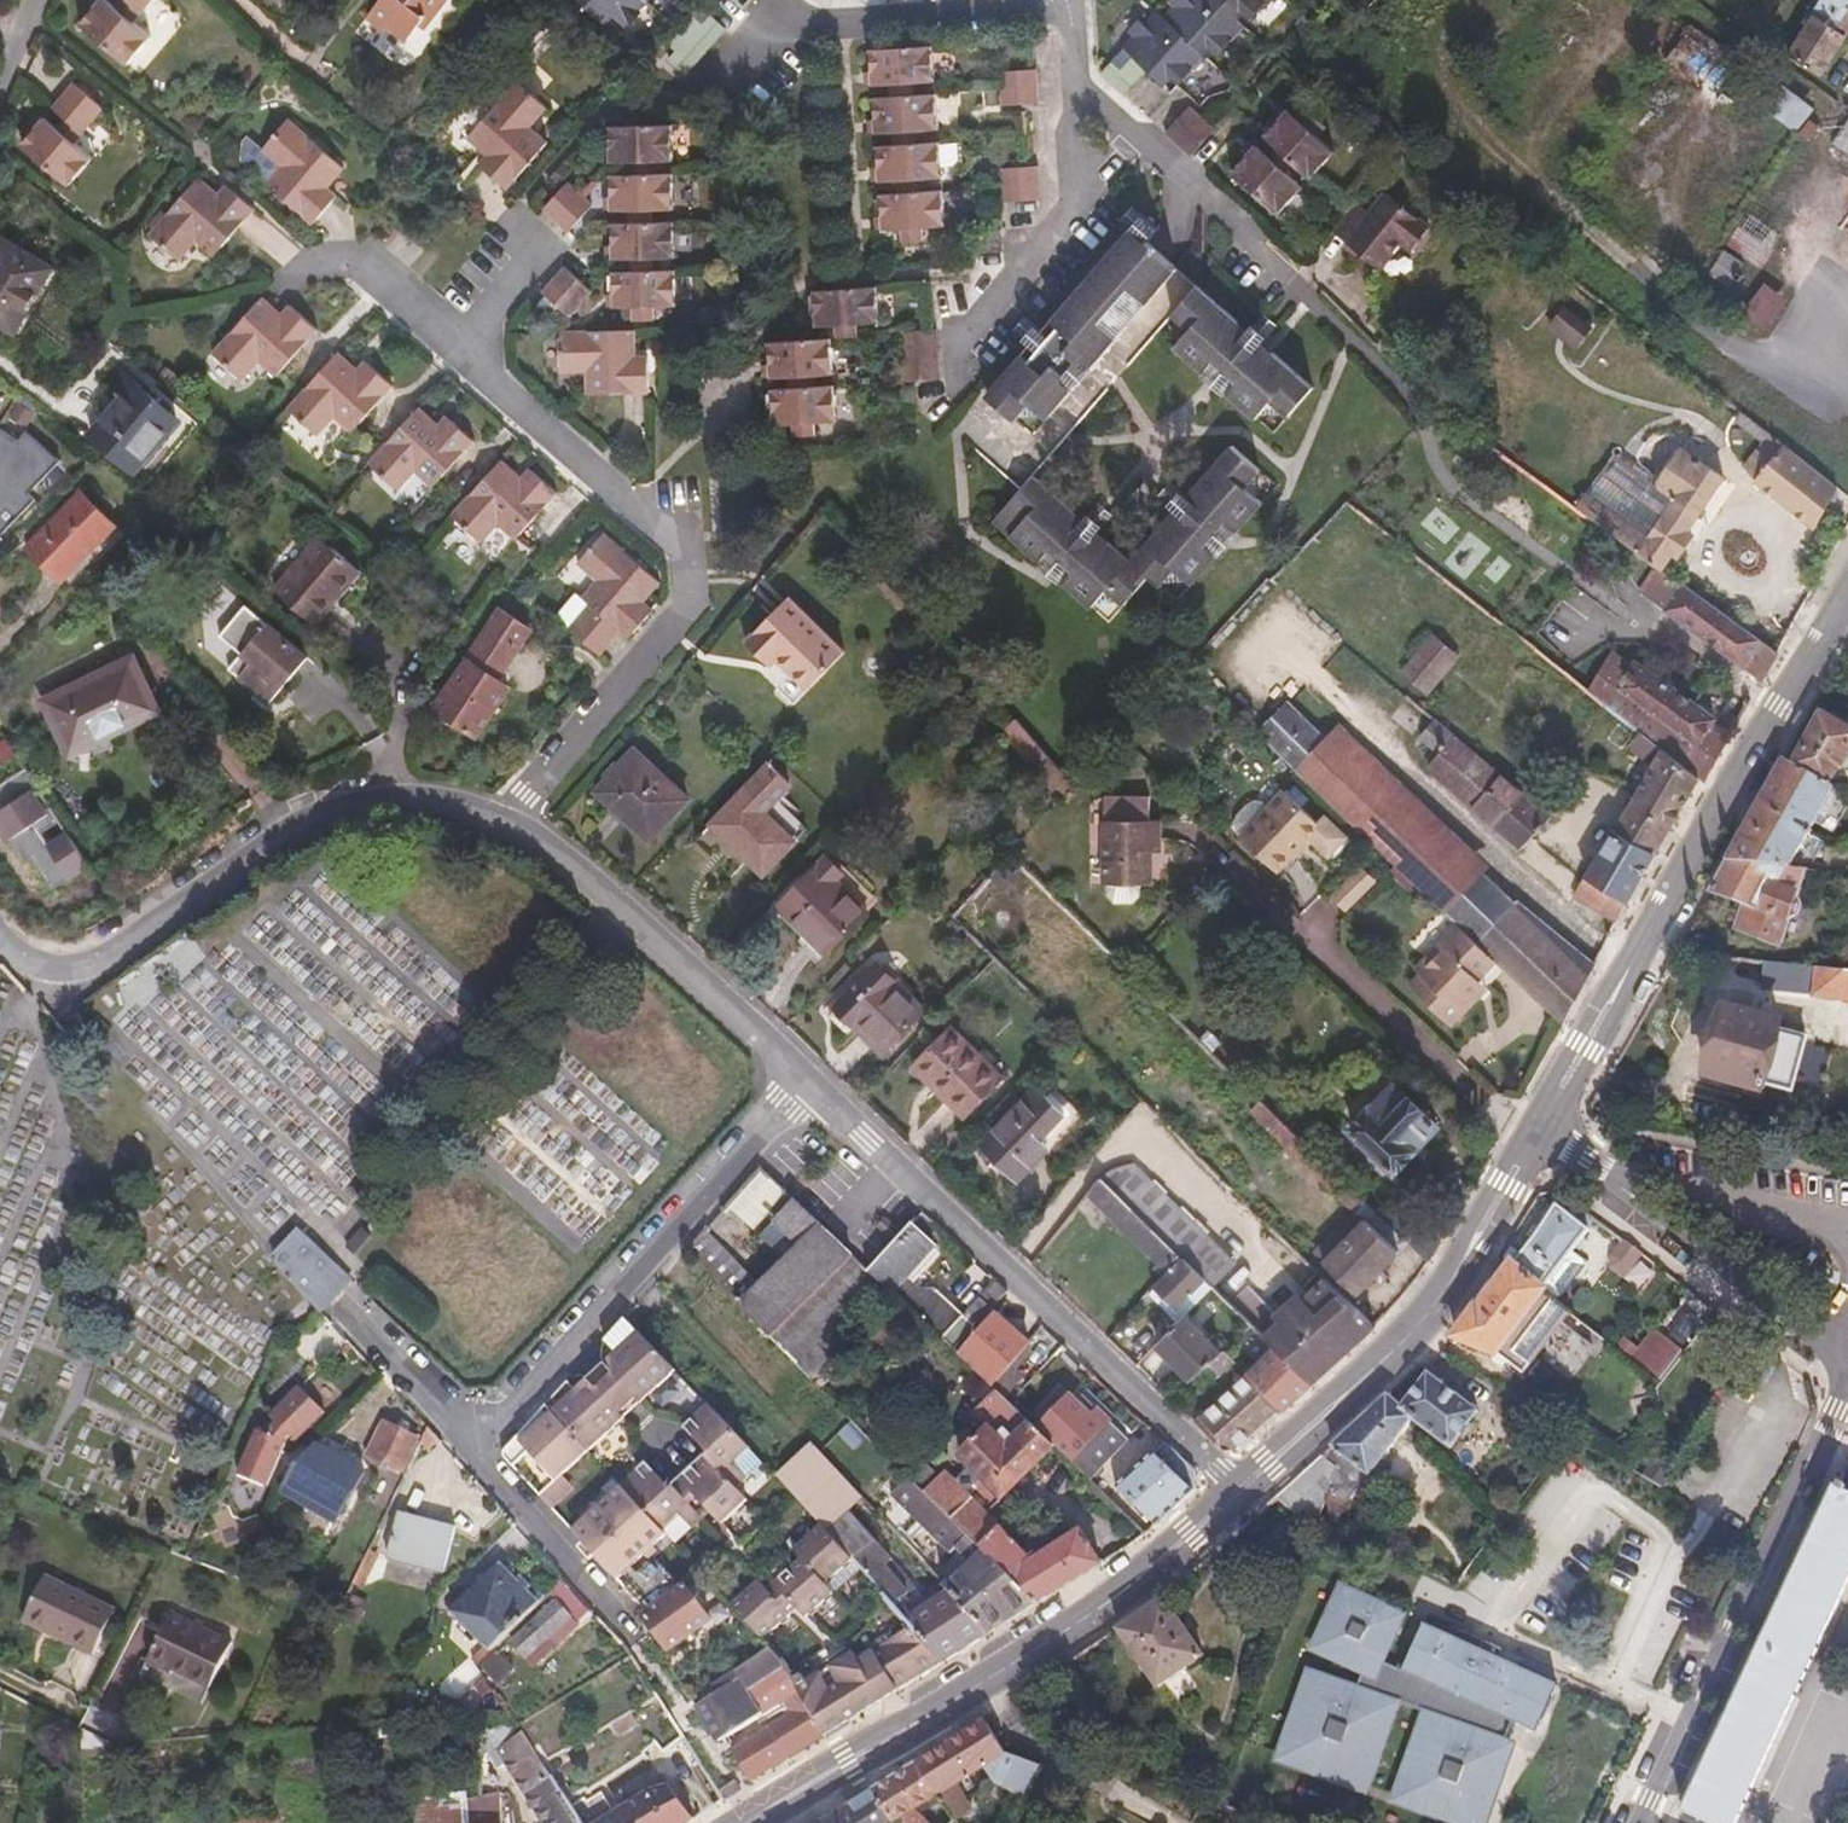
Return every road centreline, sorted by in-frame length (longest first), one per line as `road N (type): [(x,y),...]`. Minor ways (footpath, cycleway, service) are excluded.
road 1 (residential): [(502,820),(684,615),(684,576),(677,545),(457,347)]
road 2 (tertiary): [(1239,1490),(1084,1618),(744,1822)]
road 3 (residential): [(1239,1490),(805,1080)]
road 4 (tertiary): [(1823,628),(1542,1128)]
road 5 (residential): [(502,820),(427,803),(343,808),(267,842),(101,958),(39,964),(0,944)]
road 6 (residential): [(474,1457),(805,1080)]
road 7 (residential): [(1846,1381),(1825,1440),(1639,1822)]
road 8 (tertiary): [(1542,1128),(1416,1327),(1239,1490)]
road 9 (residential): [(805,1080),(555,852),(502,820)]
road 10 (residential): [(1084,101),(1071,134),(1078,200),(946,363),(950,387),(911,435)]
road 11 (residential): [(1044,0),(844,24),(787,20),(722,86)]
road 12 (residential): [(1613,1176),(1723,1275),(1811,1338),(1842,1348)]
road 13 (residential): [(1084,101),(1106,106),(1292,282)]
road 14 (residential): [(640,1645),(474,1457)]
road 15 (residential): [(1847,1229),(1613,1176)]
road 16 (residential): [(457,347),(373,268),(327,260),(293,290)]
road 17 (residential): [(474,1457),(339,1309)]
road 18 (residential): [(457,347),(536,256),(513,226)]

